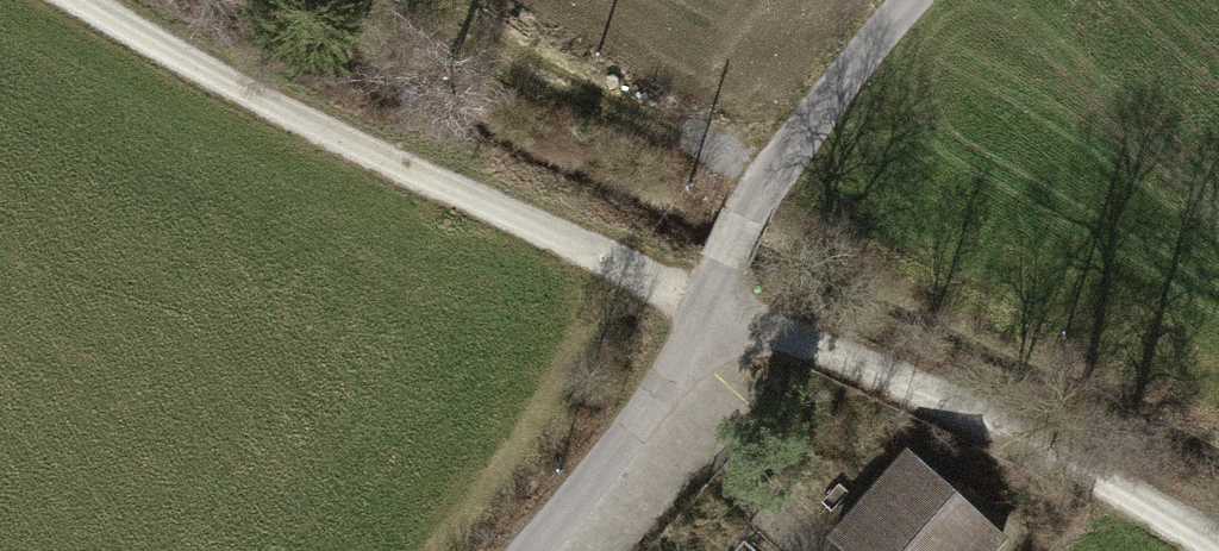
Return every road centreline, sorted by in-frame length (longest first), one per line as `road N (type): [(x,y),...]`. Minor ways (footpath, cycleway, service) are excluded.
road 1 (track): [(89,0),(250,92),(1071,466),(1210,550)]
road 2 (track): [(550,550),(668,371),(745,215)]
road 3 (track): [(614,256),(460,506),(422,550)]
road 4 (track): [(913,0),(833,92),(745,215)]

